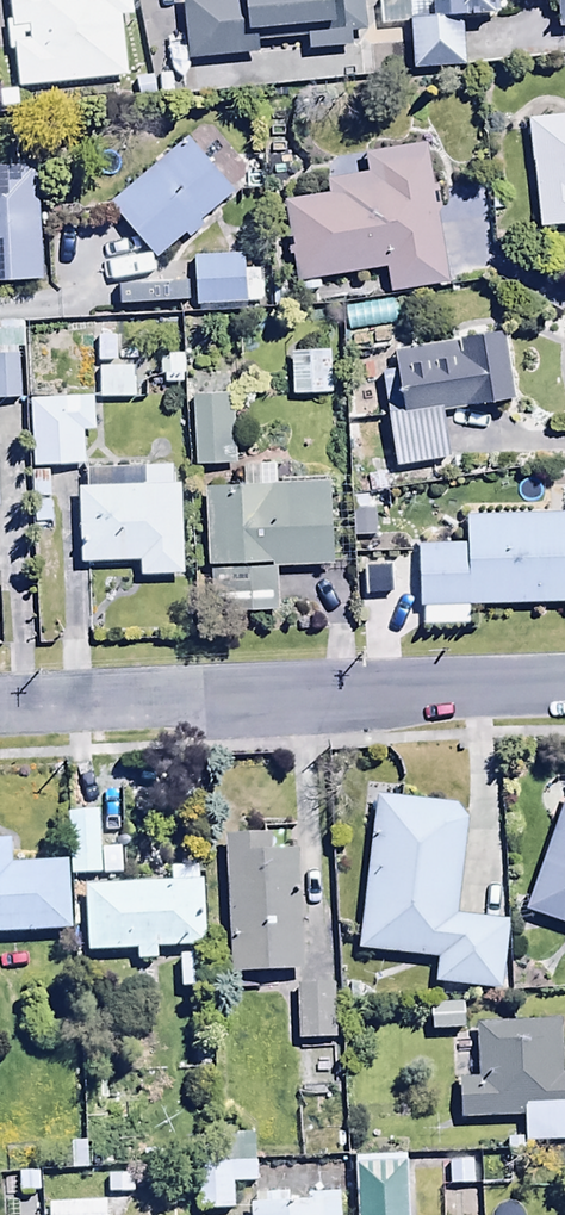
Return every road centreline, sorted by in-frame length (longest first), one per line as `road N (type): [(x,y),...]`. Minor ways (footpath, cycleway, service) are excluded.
road 1 (residential): [(564,689),(0,712)]

